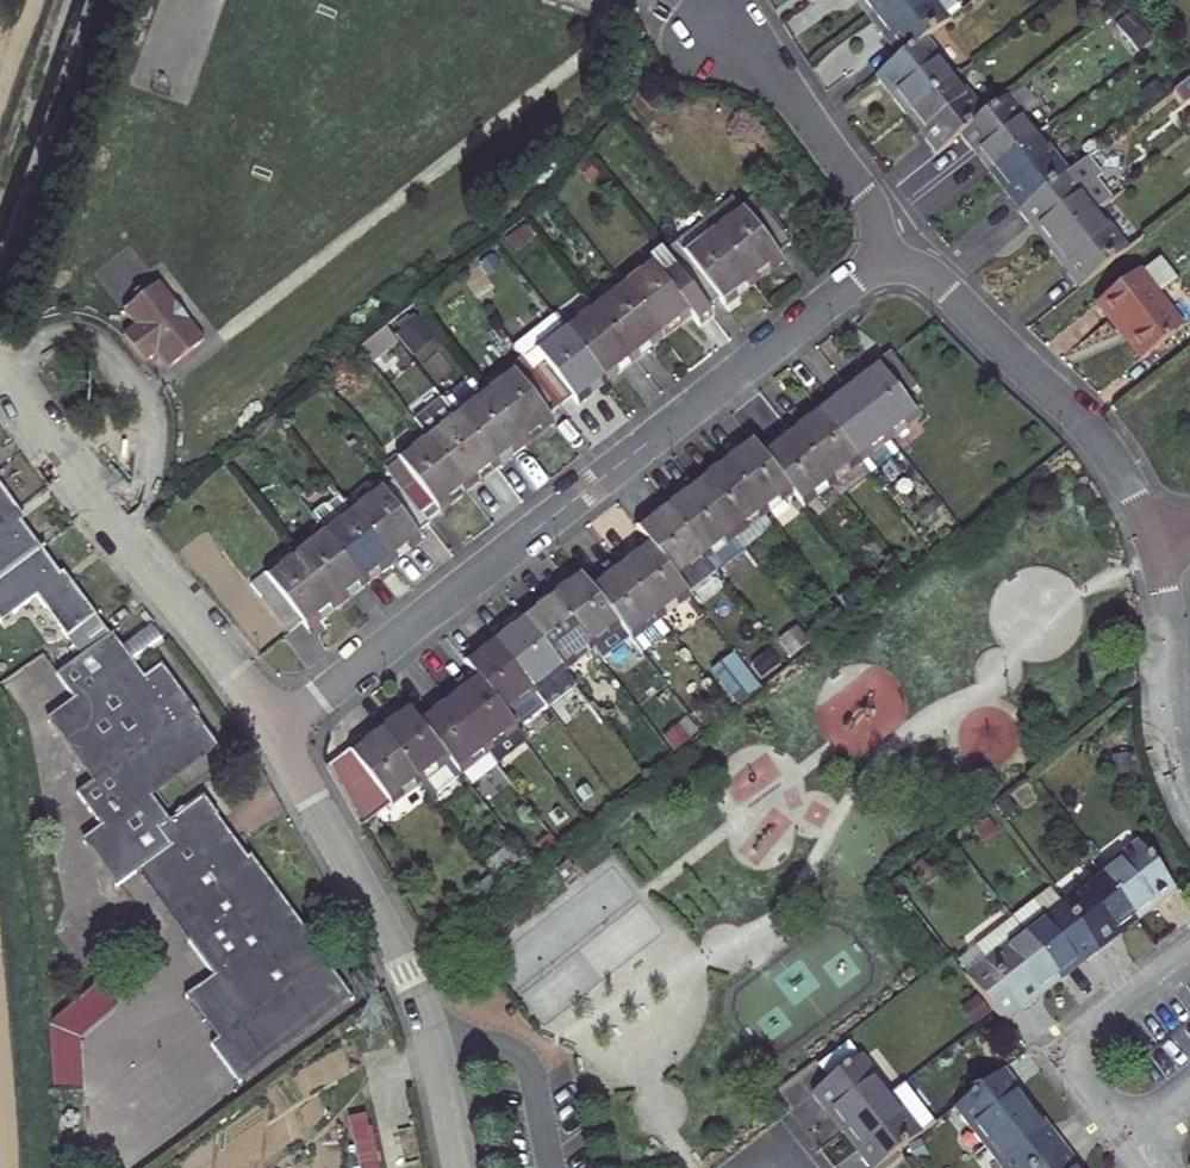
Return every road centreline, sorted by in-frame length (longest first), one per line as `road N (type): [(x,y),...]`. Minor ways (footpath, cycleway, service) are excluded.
road 1 (residential): [(275,732),(888,251)]
road 2 (residential): [(888,251),(956,295),(1084,424),(1129,485),(1160,565),(1168,728),(1189,800)]
road 3 (residential): [(275,732),(410,973),(459,1167)]
road 4 (residential): [(0,370),(42,439),(275,732)]
road 5 (residential): [(697,28),(792,95),(867,194),(888,251)]
road 6 (residential): [(1189,955),(1063,1056),(1124,1135)]

